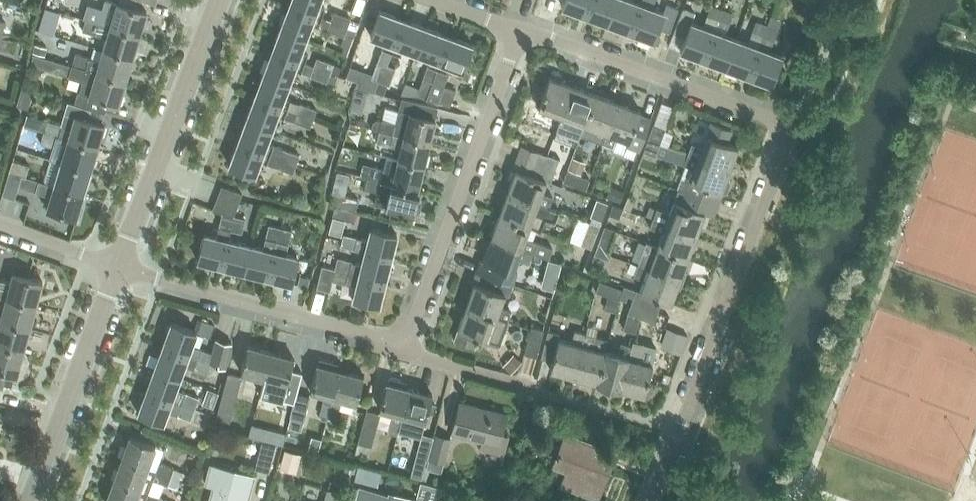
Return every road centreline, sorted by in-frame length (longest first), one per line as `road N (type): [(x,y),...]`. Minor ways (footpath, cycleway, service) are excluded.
road 1 (residential): [(652,500),(786,129),(517,29)]
road 2 (residential): [(403,345),(517,29)]
road 3 (residential): [(116,268),(403,345)]
road 4 (residential): [(116,268),(217,0)]
road 5 (residential): [(30,500),(116,268)]
road 6 (residential): [(403,345),(531,387)]
road 7 (residential): [(0,224),(116,268)]

